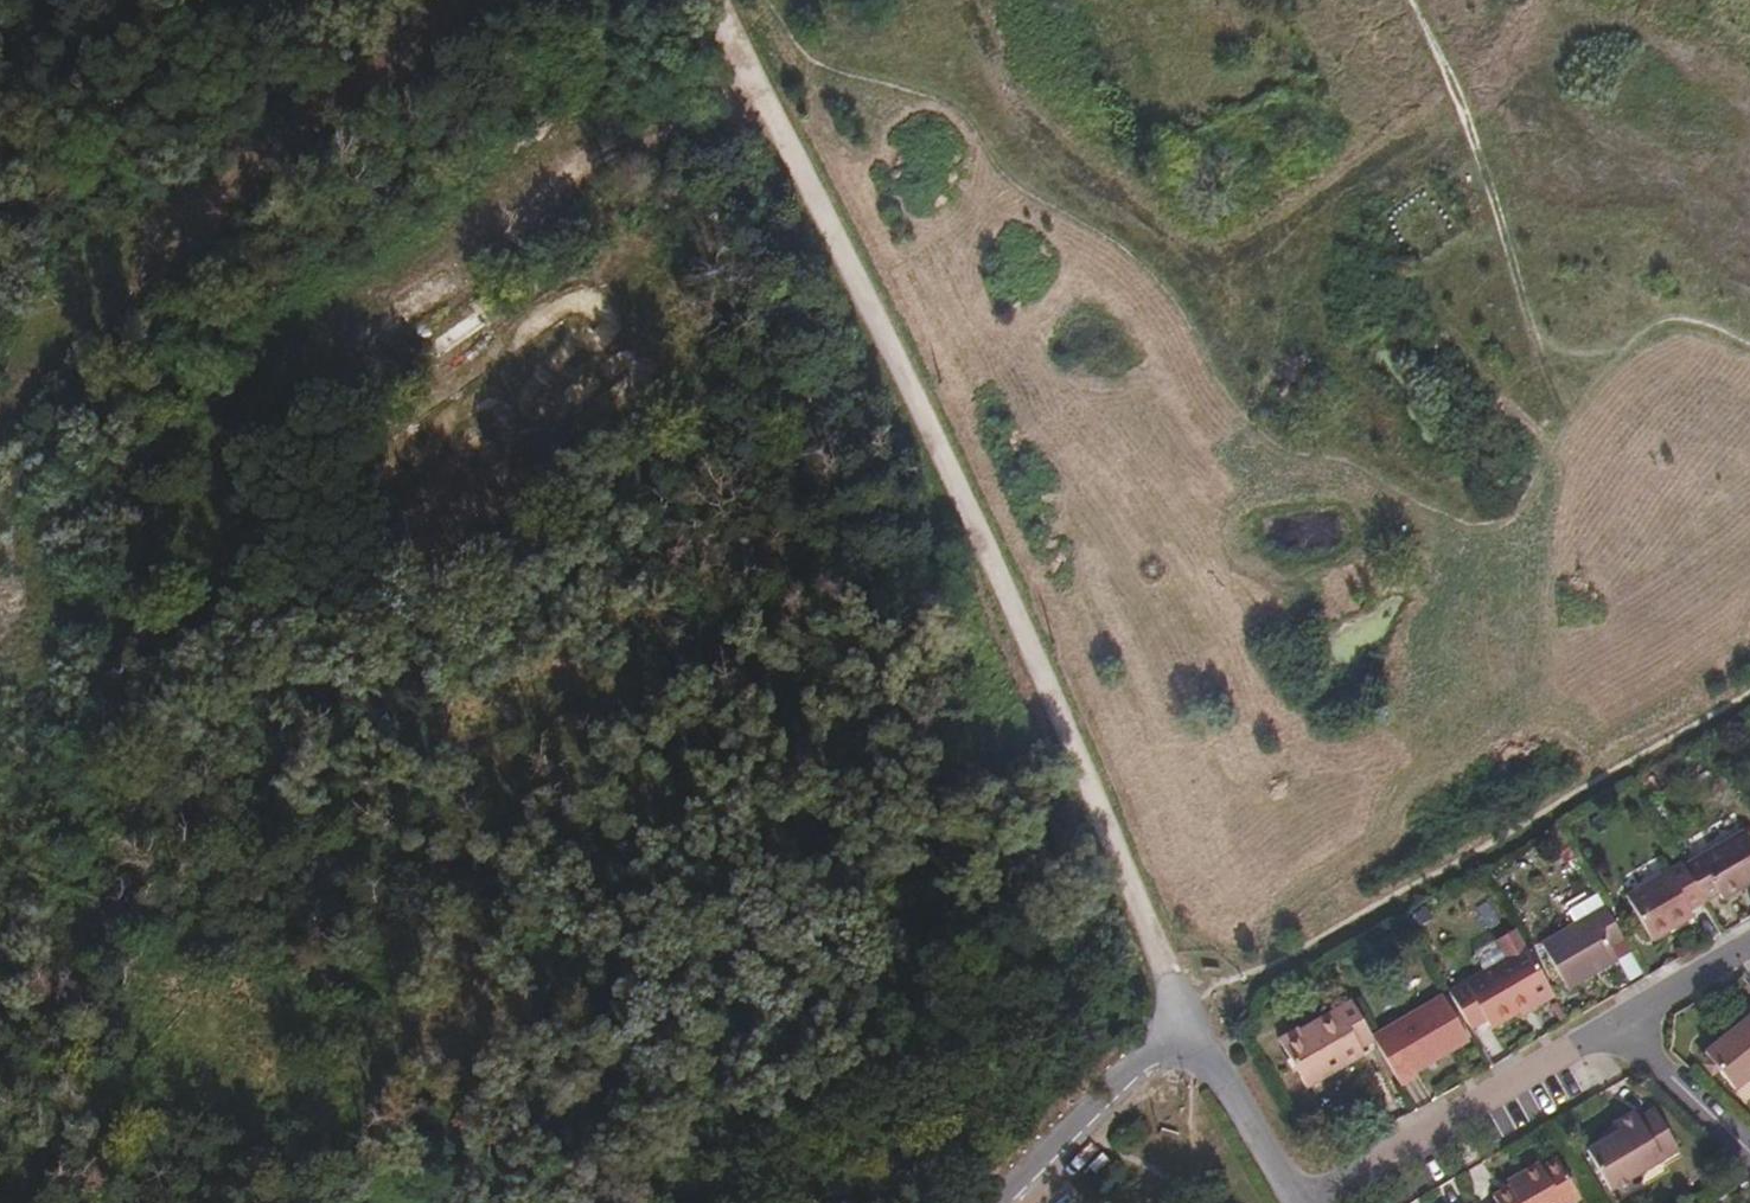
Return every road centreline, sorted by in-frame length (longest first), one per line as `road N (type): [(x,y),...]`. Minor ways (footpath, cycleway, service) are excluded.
road 1 (track): [(716,0),(1194,1011)]
road 2 (residential): [(1317,1202),(1613,1032)]
road 3 (unclassified): [(1308,1202),(1194,1011)]
road 4 (residential): [(1613,1032),(1749,1157)]
road 5 (residential): [(1613,1032),(1749,950)]

